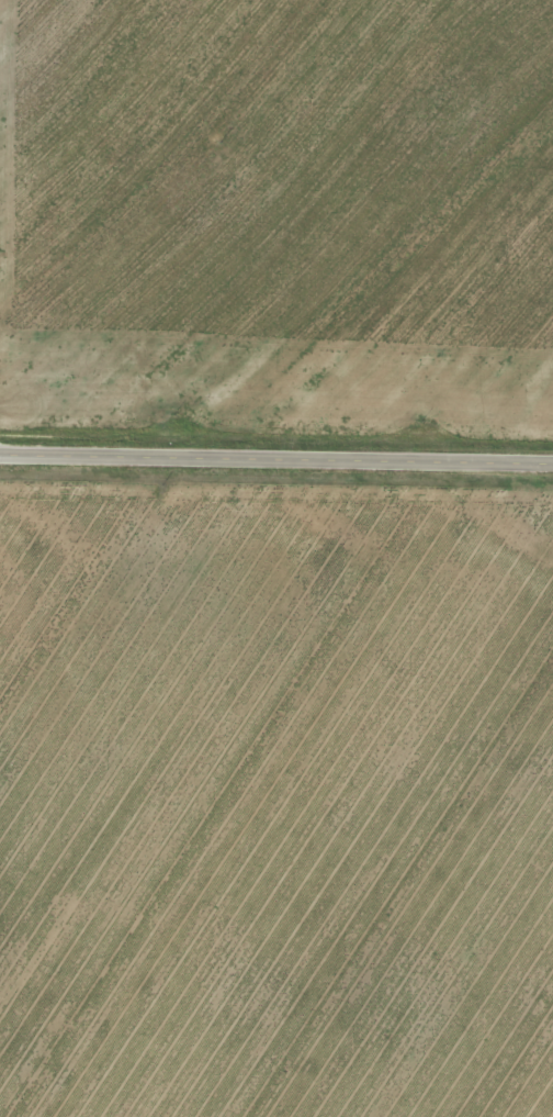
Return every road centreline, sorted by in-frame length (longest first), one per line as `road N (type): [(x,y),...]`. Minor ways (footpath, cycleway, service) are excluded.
road 1 (secondary): [(0,452),(552,463)]

